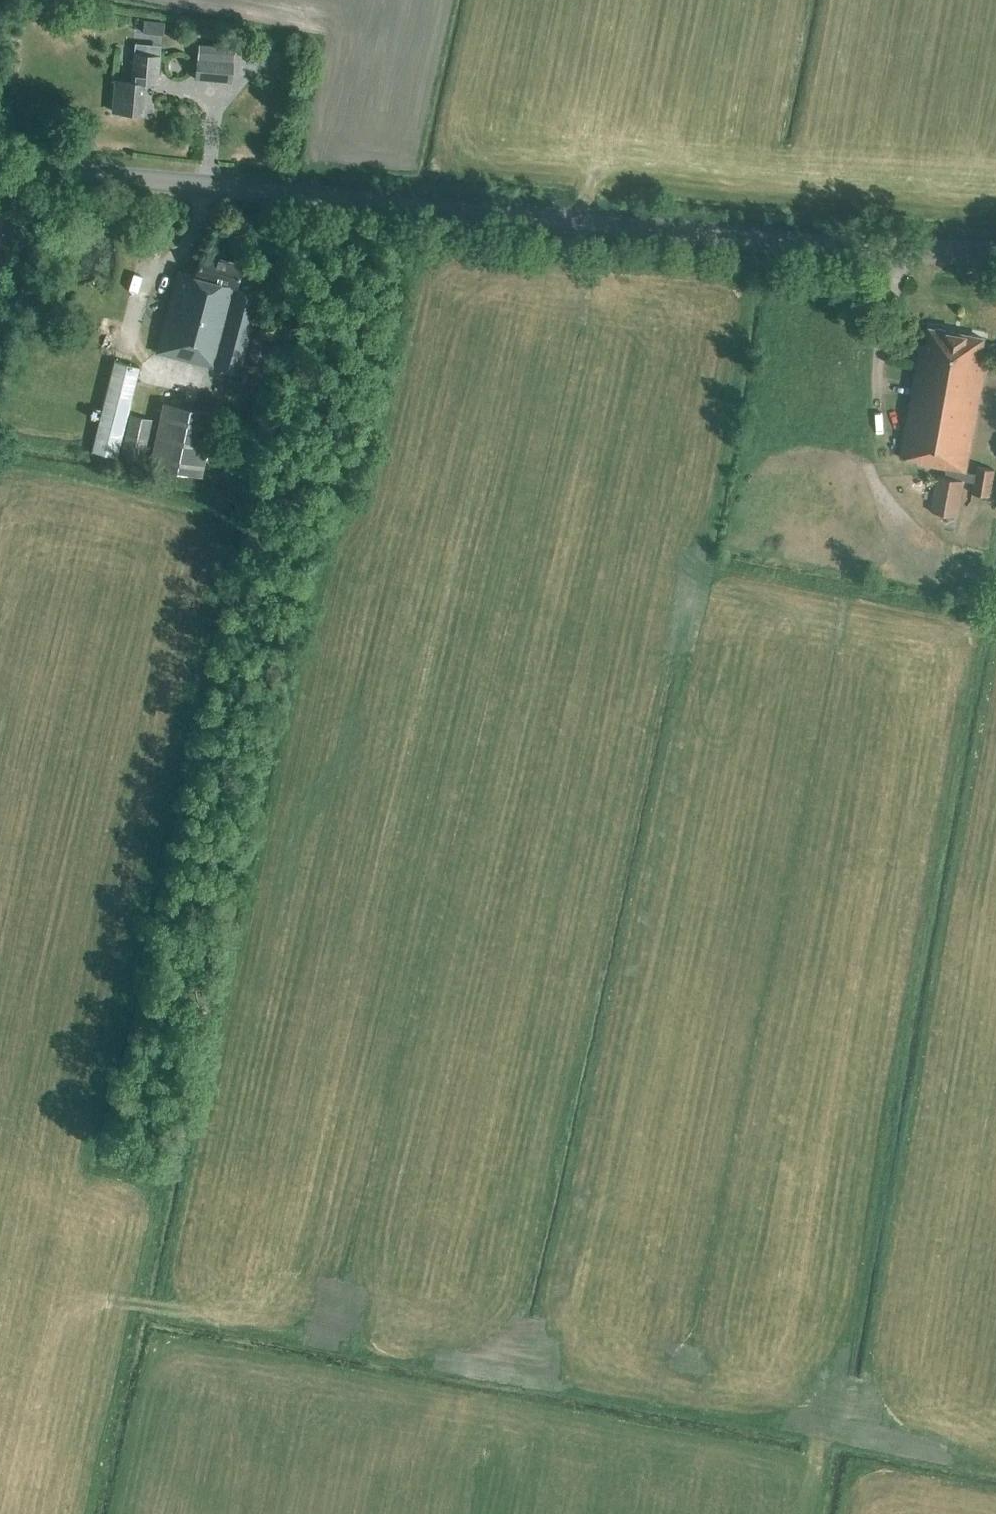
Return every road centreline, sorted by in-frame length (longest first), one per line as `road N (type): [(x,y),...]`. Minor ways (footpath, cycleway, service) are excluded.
road 1 (tertiary): [(0,178),(995,248)]

